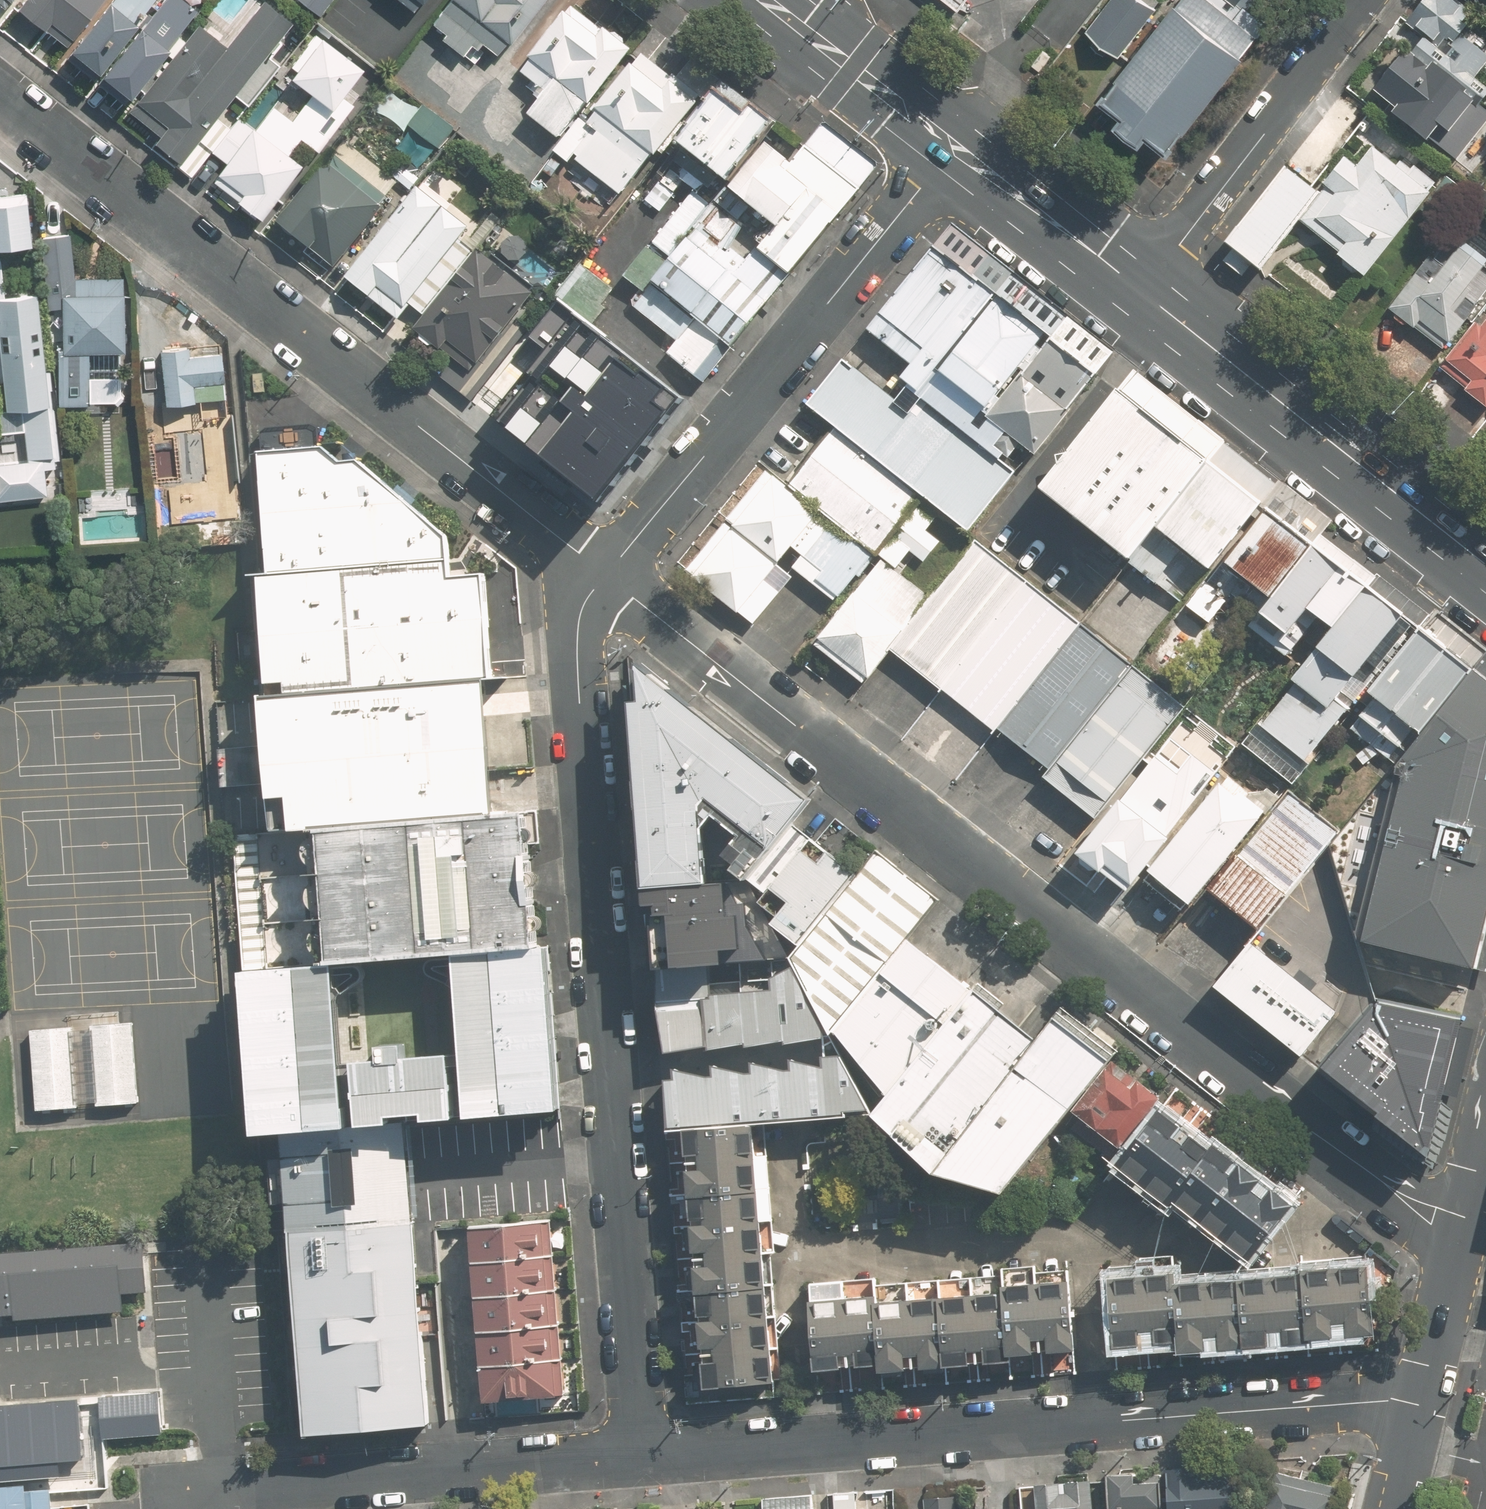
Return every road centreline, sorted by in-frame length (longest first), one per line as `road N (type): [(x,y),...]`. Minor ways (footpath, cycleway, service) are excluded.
road 1 (residential): [(1458,1243),(606,575)]
road 2 (residential): [(606,575),(579,618),(578,659),(633,1454)]
road 3 (residential): [(1420,1398),(633,1454)]
road 4 (residential): [(606,575),(0,96)]
road 5 (residential): [(954,145),(606,575)]
road 6 (residential): [(633,1454),(174,1495)]
road 7 (secondary): [(1144,294),(1485,562)]
road 8 (residential): [(1366,0),(1144,294)]
road 9 (secondary): [(954,145),(1144,294)]
road 10 (secondary): [(766,0),(954,145)]
road 11 (secondary): [(1420,1398),(1458,1243)]

